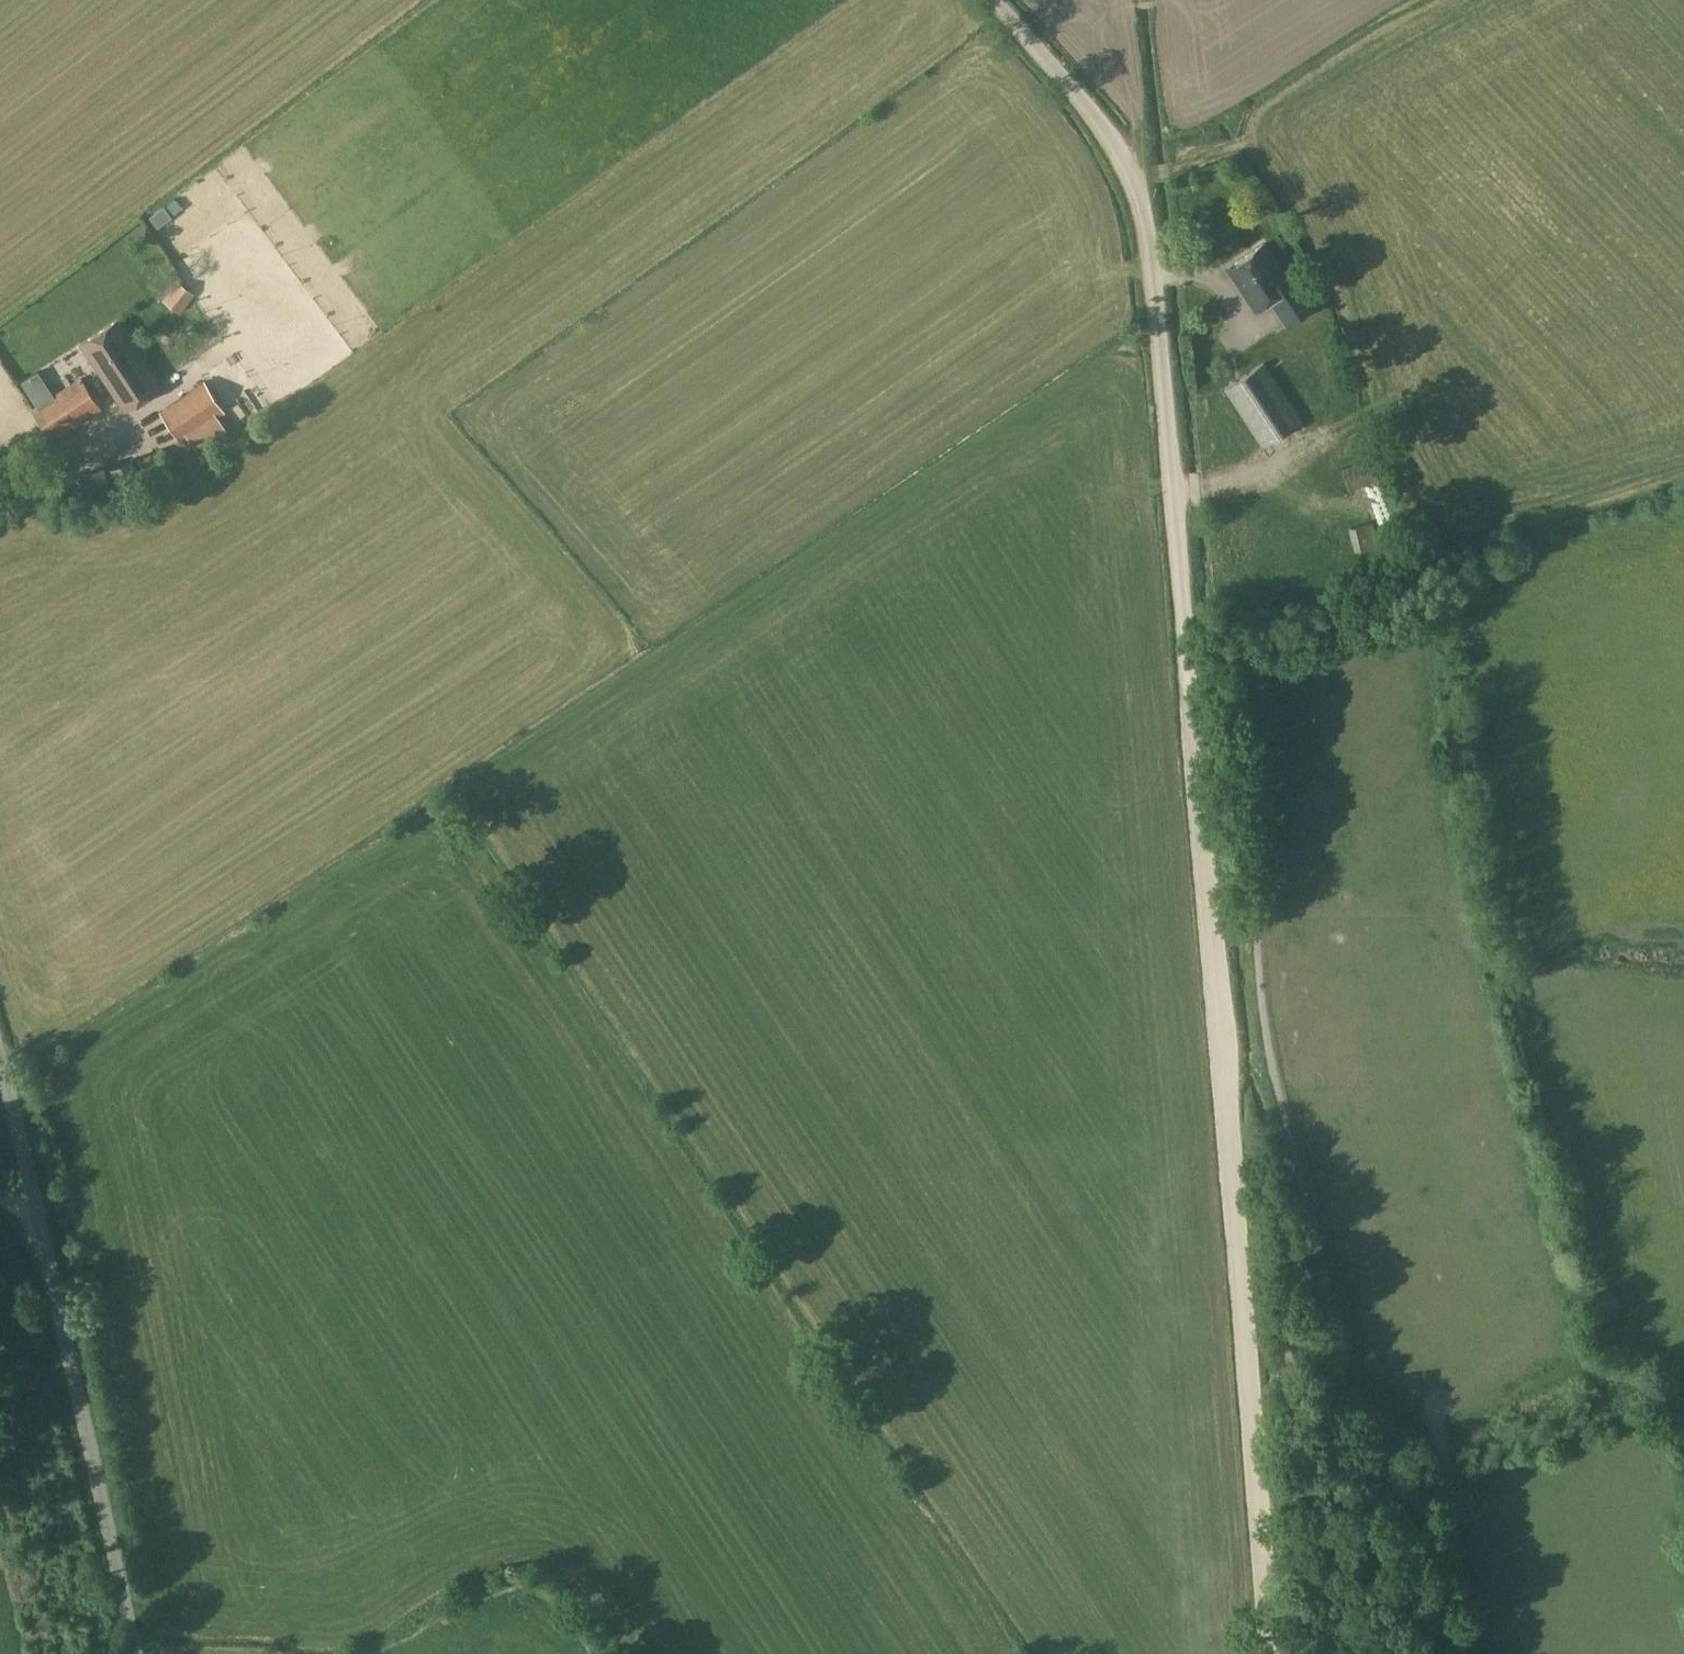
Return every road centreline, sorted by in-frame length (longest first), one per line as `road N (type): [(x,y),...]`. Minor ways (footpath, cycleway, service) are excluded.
road 1 (track): [(1185,662),(1277,1653)]
road 2 (unclassified): [(988,0),(1130,166),(1145,217),(1185,662)]
road 3 (unclassified): [(134,1653),(0,1054)]

